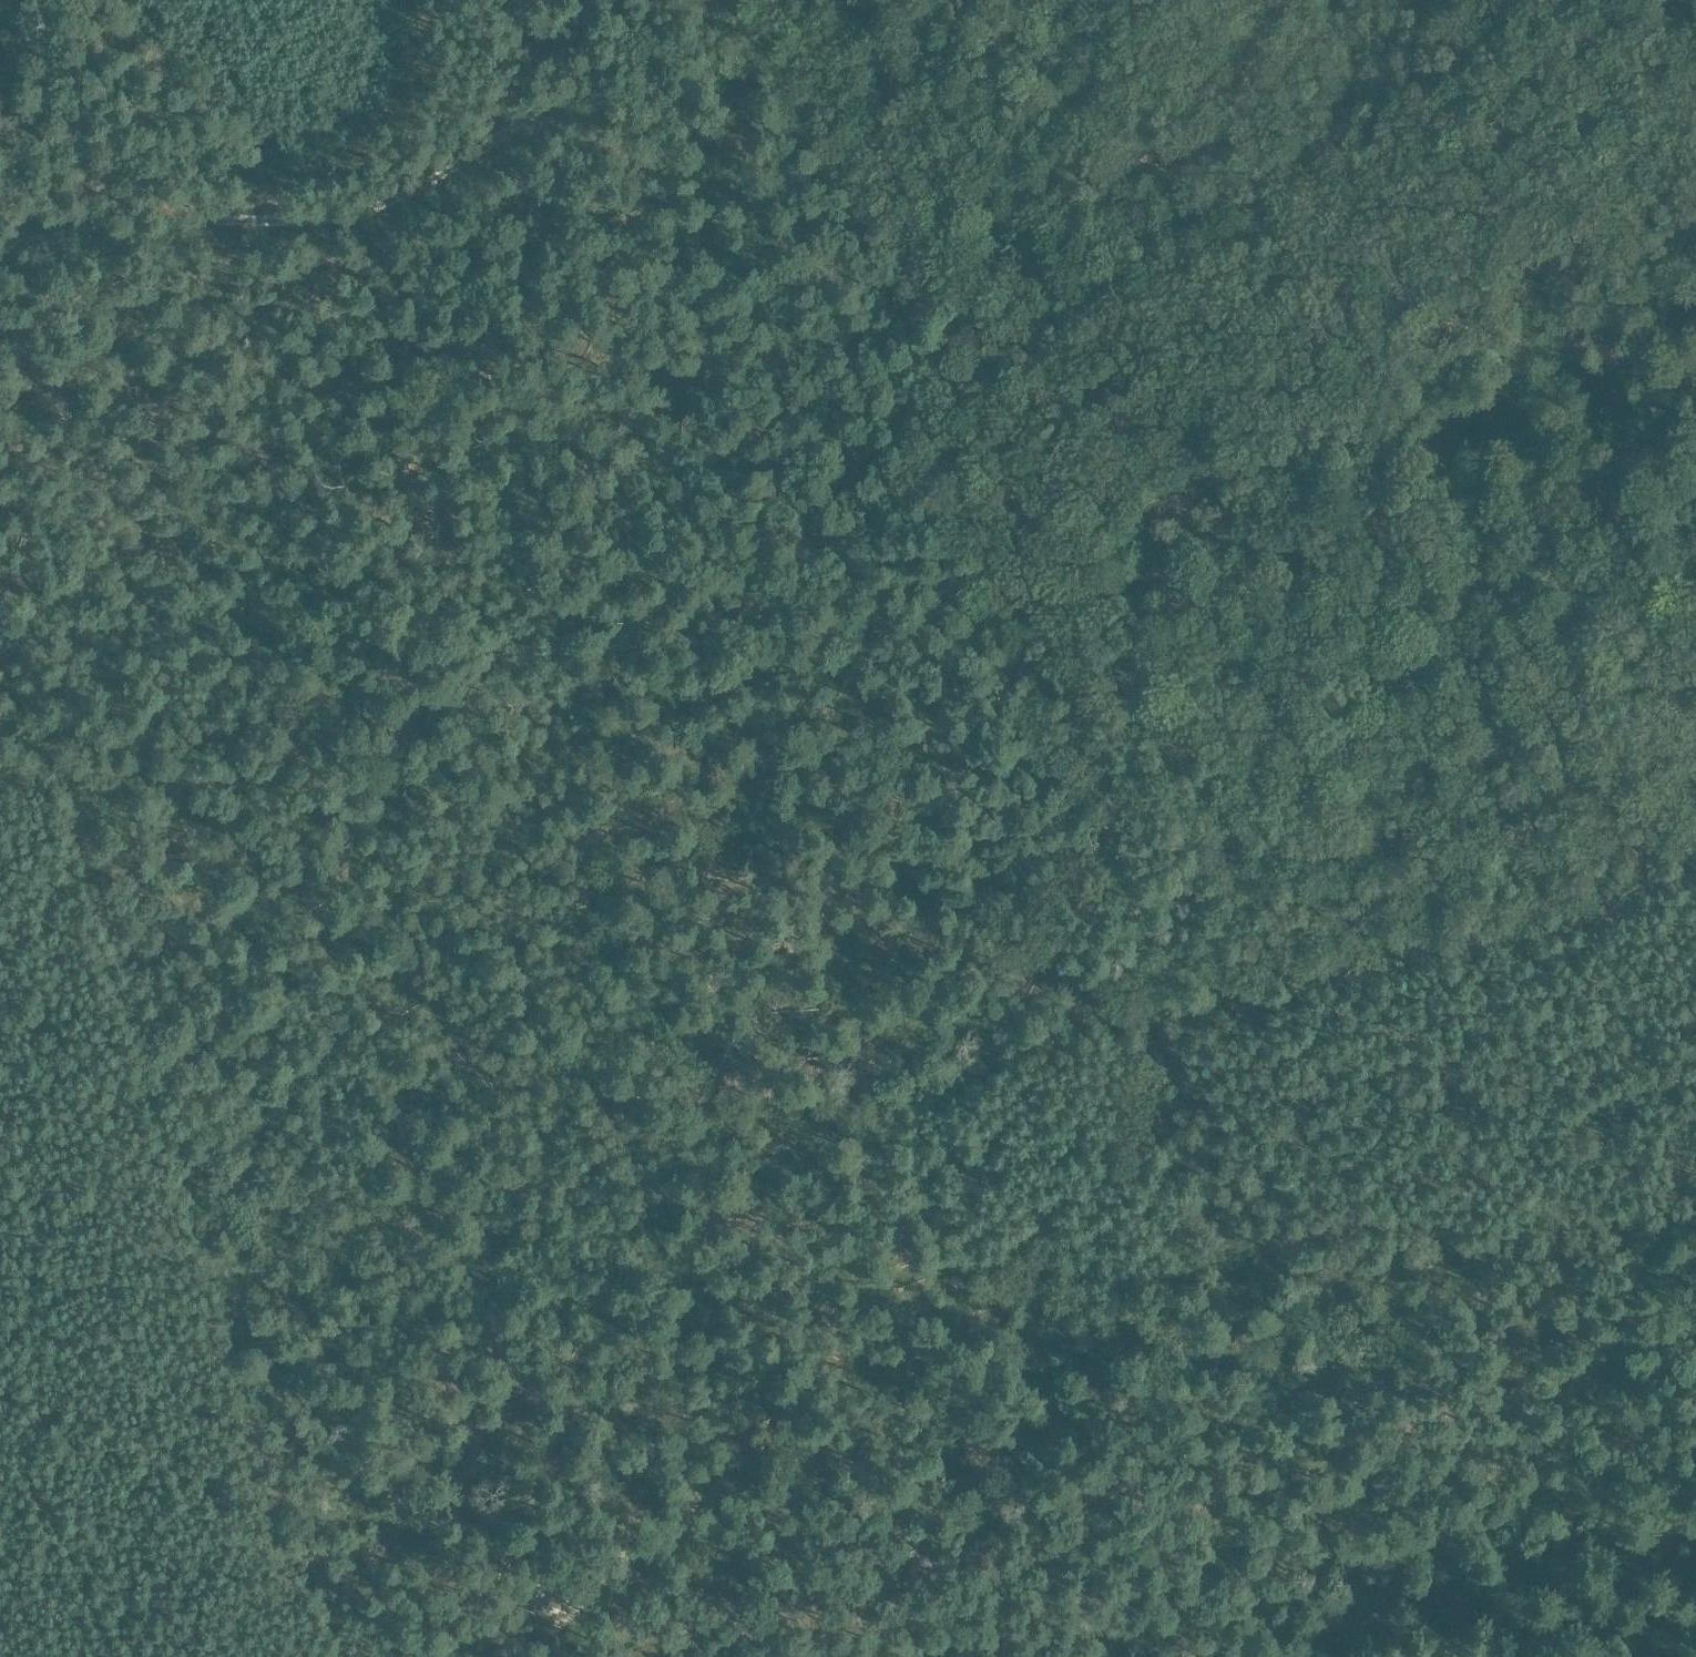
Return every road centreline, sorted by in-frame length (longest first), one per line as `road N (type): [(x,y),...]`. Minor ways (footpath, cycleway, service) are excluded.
road 1 (track): [(0,248),(111,230),(328,218),(399,198),(556,95),(661,0)]

